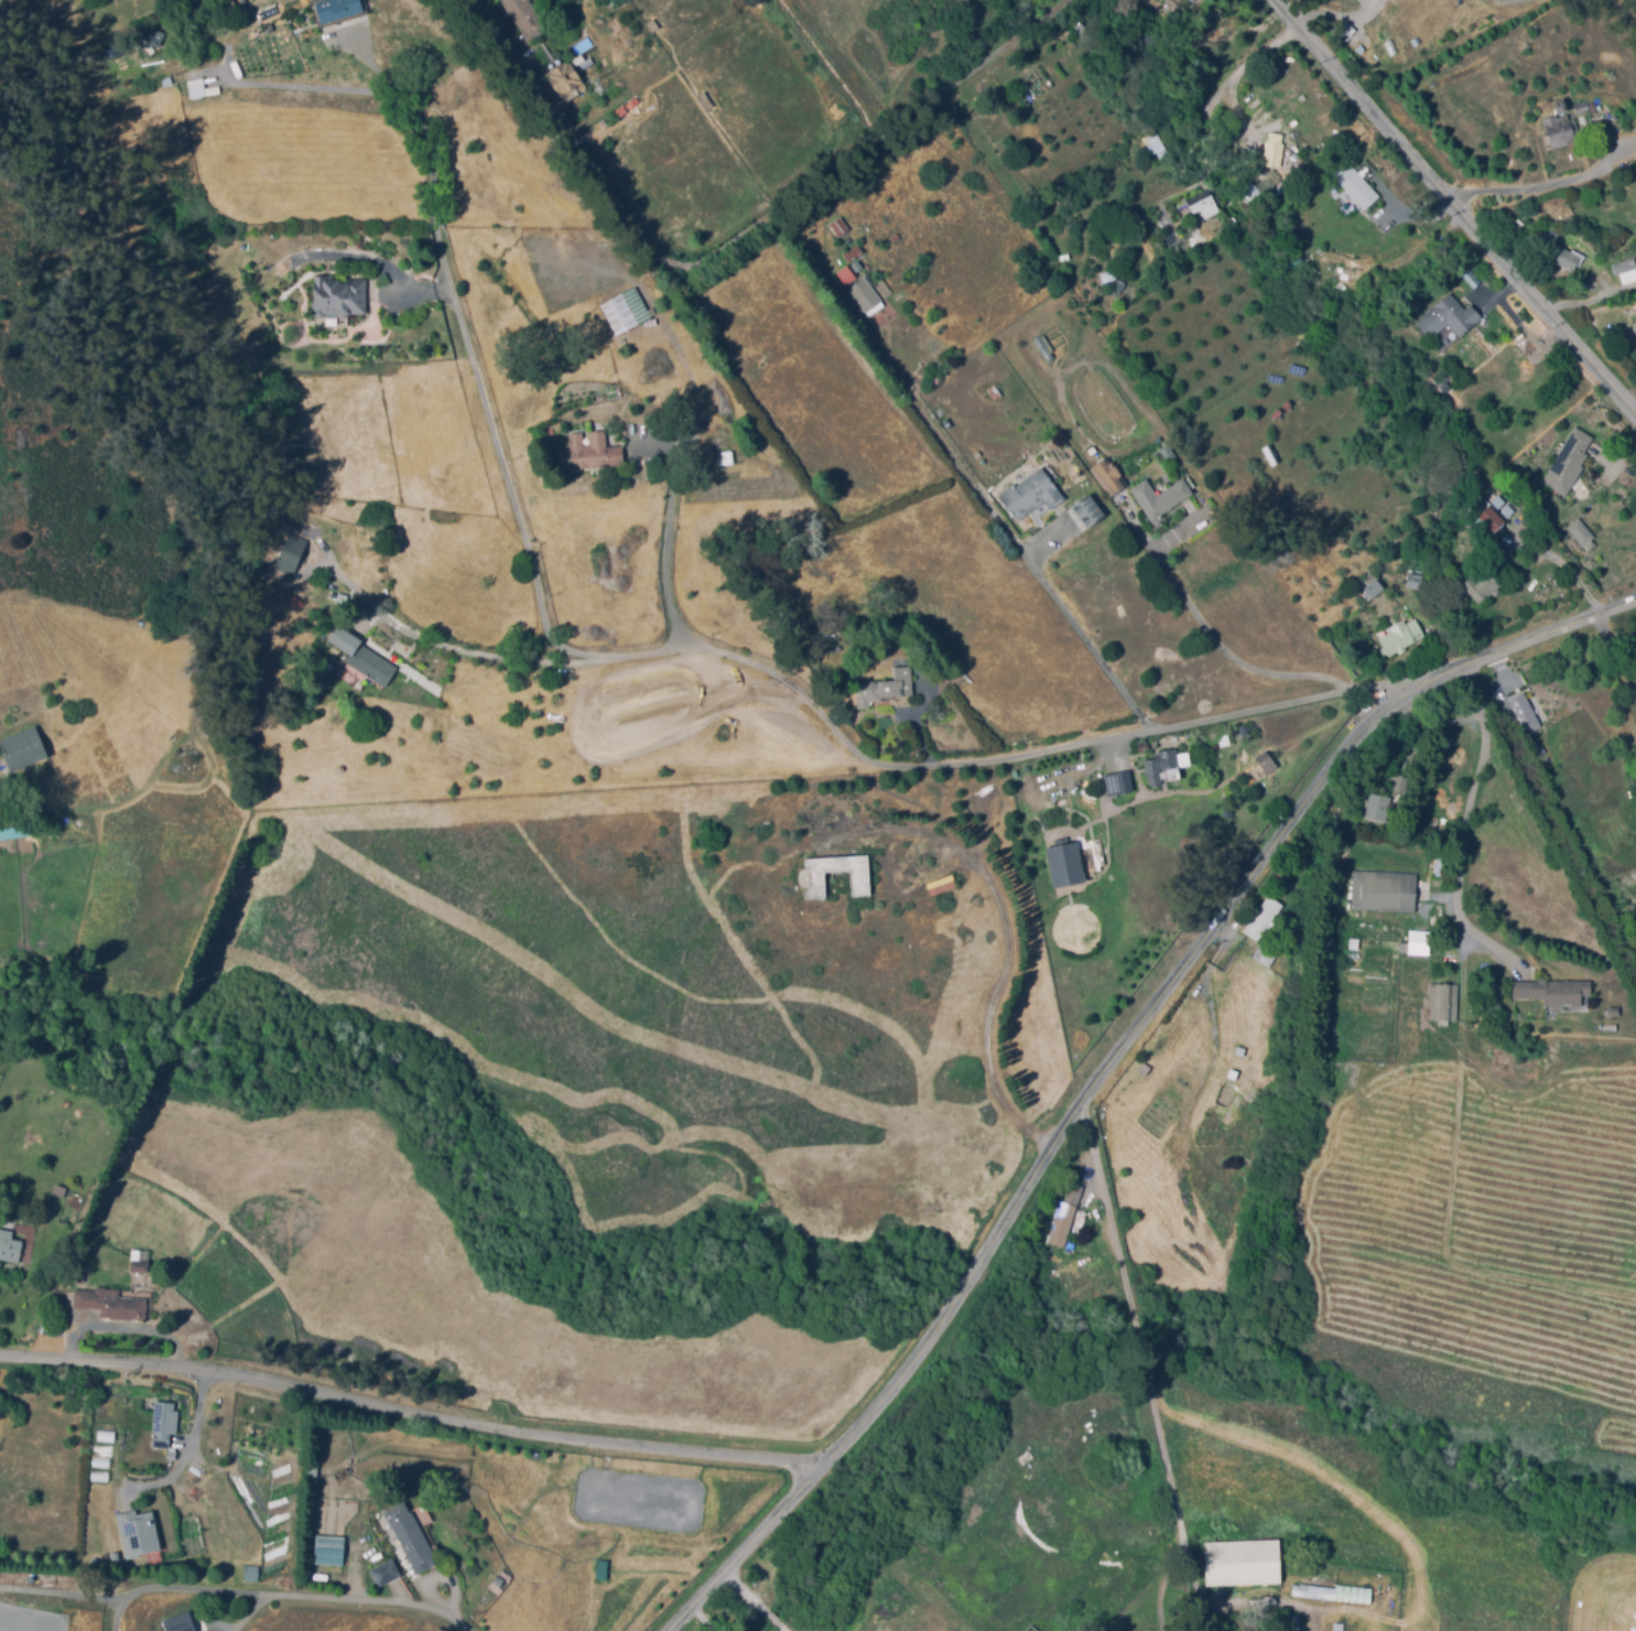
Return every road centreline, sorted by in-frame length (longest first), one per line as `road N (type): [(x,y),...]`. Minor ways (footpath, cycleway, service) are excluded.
road 1 (residential): [(1635,603),(1399,699),(1363,728),(1050,1152),(976,1288),(675,1630)]
road 2 (residential): [(0,1356),(186,1364),(507,1430),(778,1459),(823,1471)]
road 3 (residential): [(1079,0),(702,268),(663,261),(483,39)]
road 4 (residential): [(1399,699),(1363,691),(1088,748),(913,769),(864,760),(784,681),(690,647)]
road 5 (residential): [(617,661),(561,646),(552,634),(440,233),(423,132),(411,102),(394,90)]
road 6 (residential): [(1283,0),(1635,410)]
road 7 (residential): [(1087,1104),(1157,1367),(1155,1401),(1190,1551)]
road 8 (residential): [(467,1630),(423,1607),(162,1589),(138,1592),(120,1614),(119,1630)]

